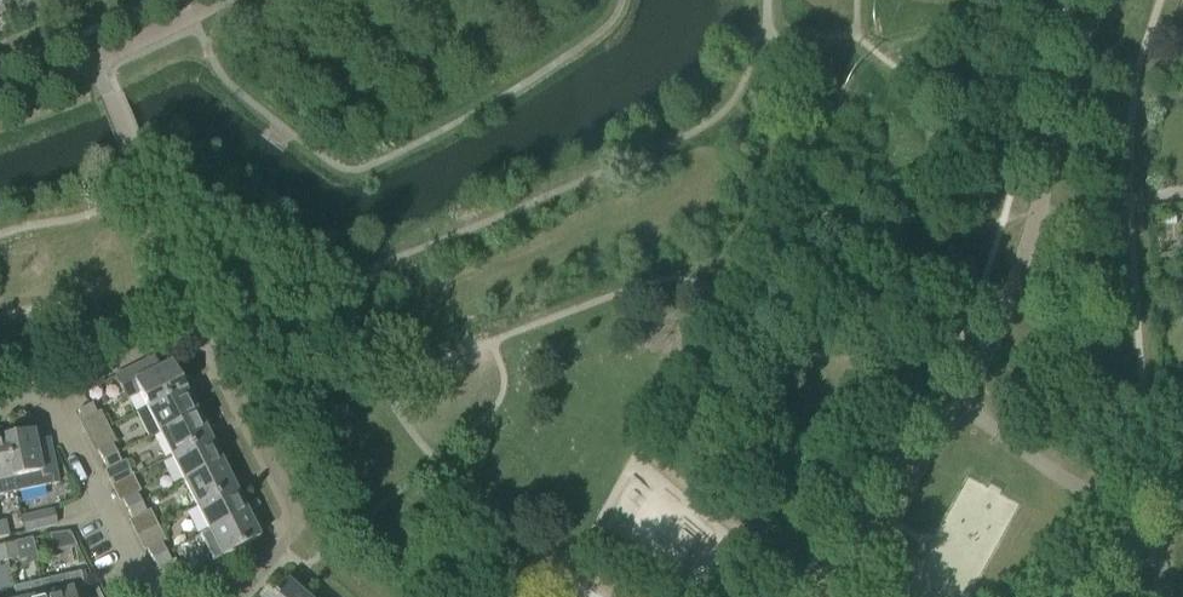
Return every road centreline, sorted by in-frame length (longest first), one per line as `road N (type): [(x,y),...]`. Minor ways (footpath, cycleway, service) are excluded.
road 1 (residential): [(0,404),(45,396),(148,596)]
road 2 (residential): [(1075,596),(1182,447)]

